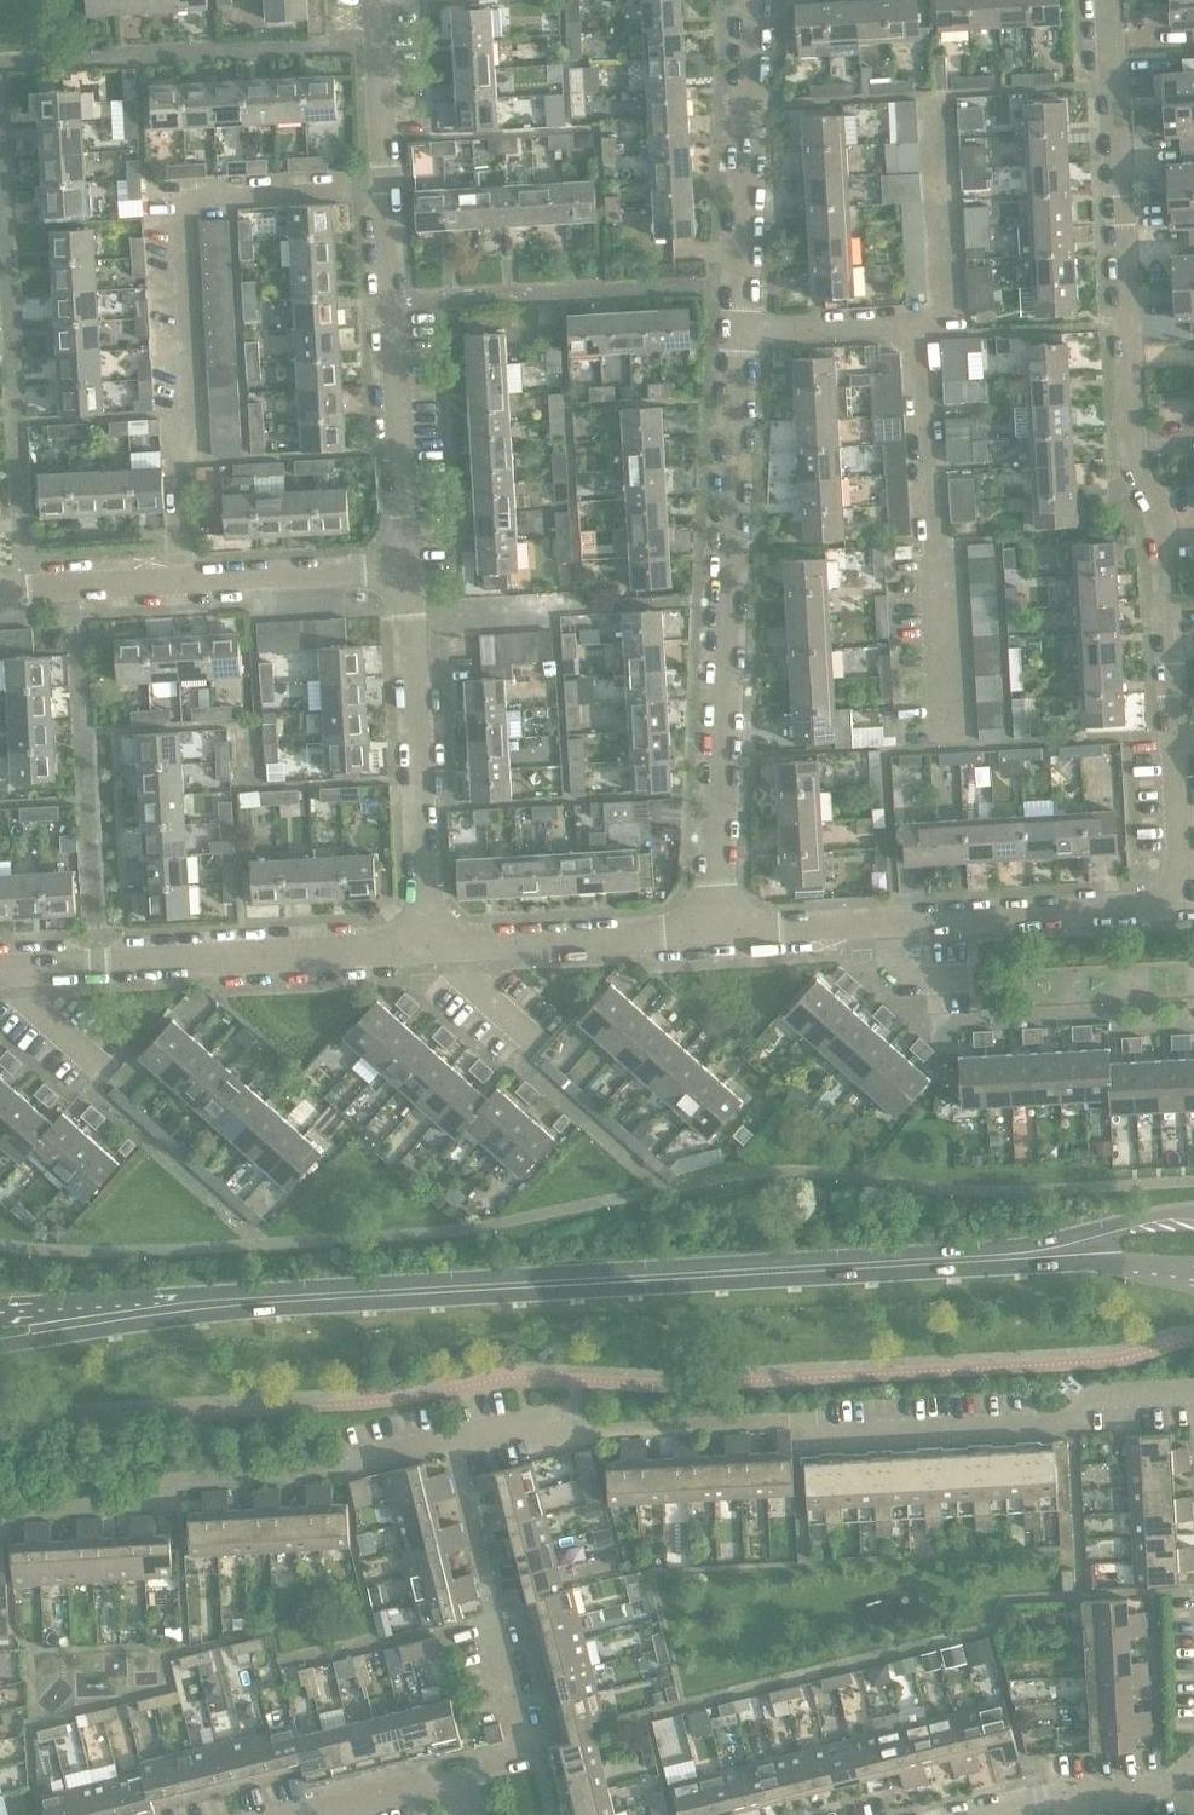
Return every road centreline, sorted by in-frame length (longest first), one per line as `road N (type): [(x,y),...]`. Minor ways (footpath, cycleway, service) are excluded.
road 1 (residential): [(719,930),(1184,900),(1168,526),(1134,455),(1113,0)]
road 2 (secondary): [(290,1297),(919,1261)]
road 3 (residential): [(189,582),(172,180),(386,166)]
road 4 (residential): [(719,930),(729,600),(750,326)]
road 5 (residential): [(452,1435),(356,1461),(179,1476),(157,1500),(0,1513)]
road 6 (residential): [(10,973),(437,948)]
road 7 (residential): [(948,728),(926,320)]
road 8 (residential): [(1193,1385),(1104,1390),(1073,1410),(825,1427),(807,1416)]
road 9 (residential): [(460,1785),(524,1747),(452,1435)]
road 10 (residential): [(437,948),(425,909),(410,619)]
road 11 (residential): [(750,326),(757,0)]
road 12 (secondary): [(0,1347),(290,1297)]
road 13 (secondary): [(290,1297),(0,1308)]
road 14 (residential): [(437,948),(719,930)]
road 15 (secondary): [(1193,1212),(919,1261)]
road 16 (secondary): [(919,1261),(1193,1270)]
road 17 (residential): [(407,571),(393,305)]
road 18 (residential): [(926,320),(956,317),(942,96)]
road 19 (residential): [(189,582),(407,571)]
road 20 (residential): [(393,305),(607,290)]
road 21 (residential): [(0,592),(189,582)]
road 22 (residential): [(926,320),(750,326)]
road 23 (residential): [(585,607),(410,619)]
road 24 (residential): [(386,166),(377,0)]
road 25 (residential): [(606,1427),(452,1435)]
road 26 (residential): [(544,1042),(437,948)]
road 27 (unclassified): [(1063,1795),(1176,1782),(1193,1759)]
road 28 (residential): [(393,305),(386,166)]
road 29 (residential): [(330,1814),(460,1785)]
road 30 (residential): [(95,1058),(10,973)]

